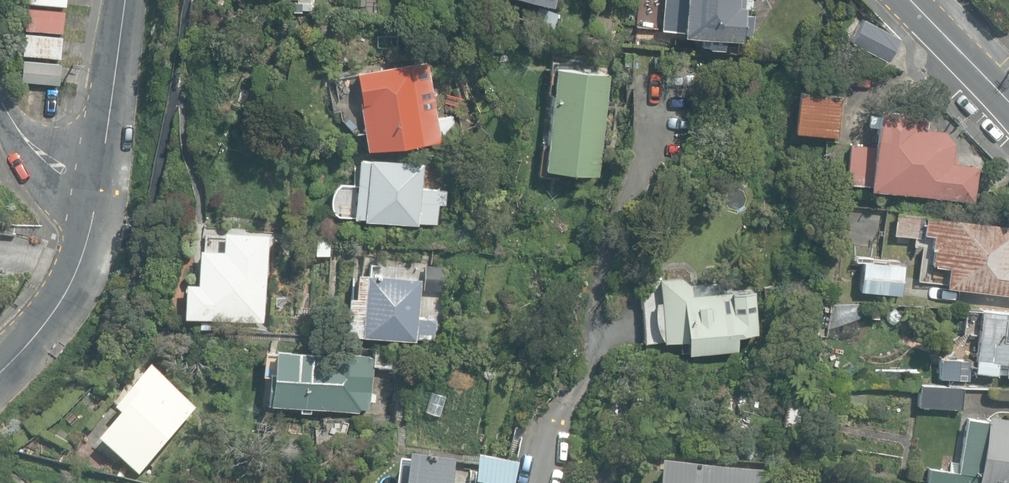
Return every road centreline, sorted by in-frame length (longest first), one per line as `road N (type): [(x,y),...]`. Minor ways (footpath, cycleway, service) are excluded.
road 1 (residential): [(126,0),(95,202)]
road 2 (residential): [(95,202),(84,254),(58,306),(0,370)]
road 3 (residential): [(95,202),(39,155),(0,93)]
road 4 (tertiary): [(914,0),(1008,102)]

